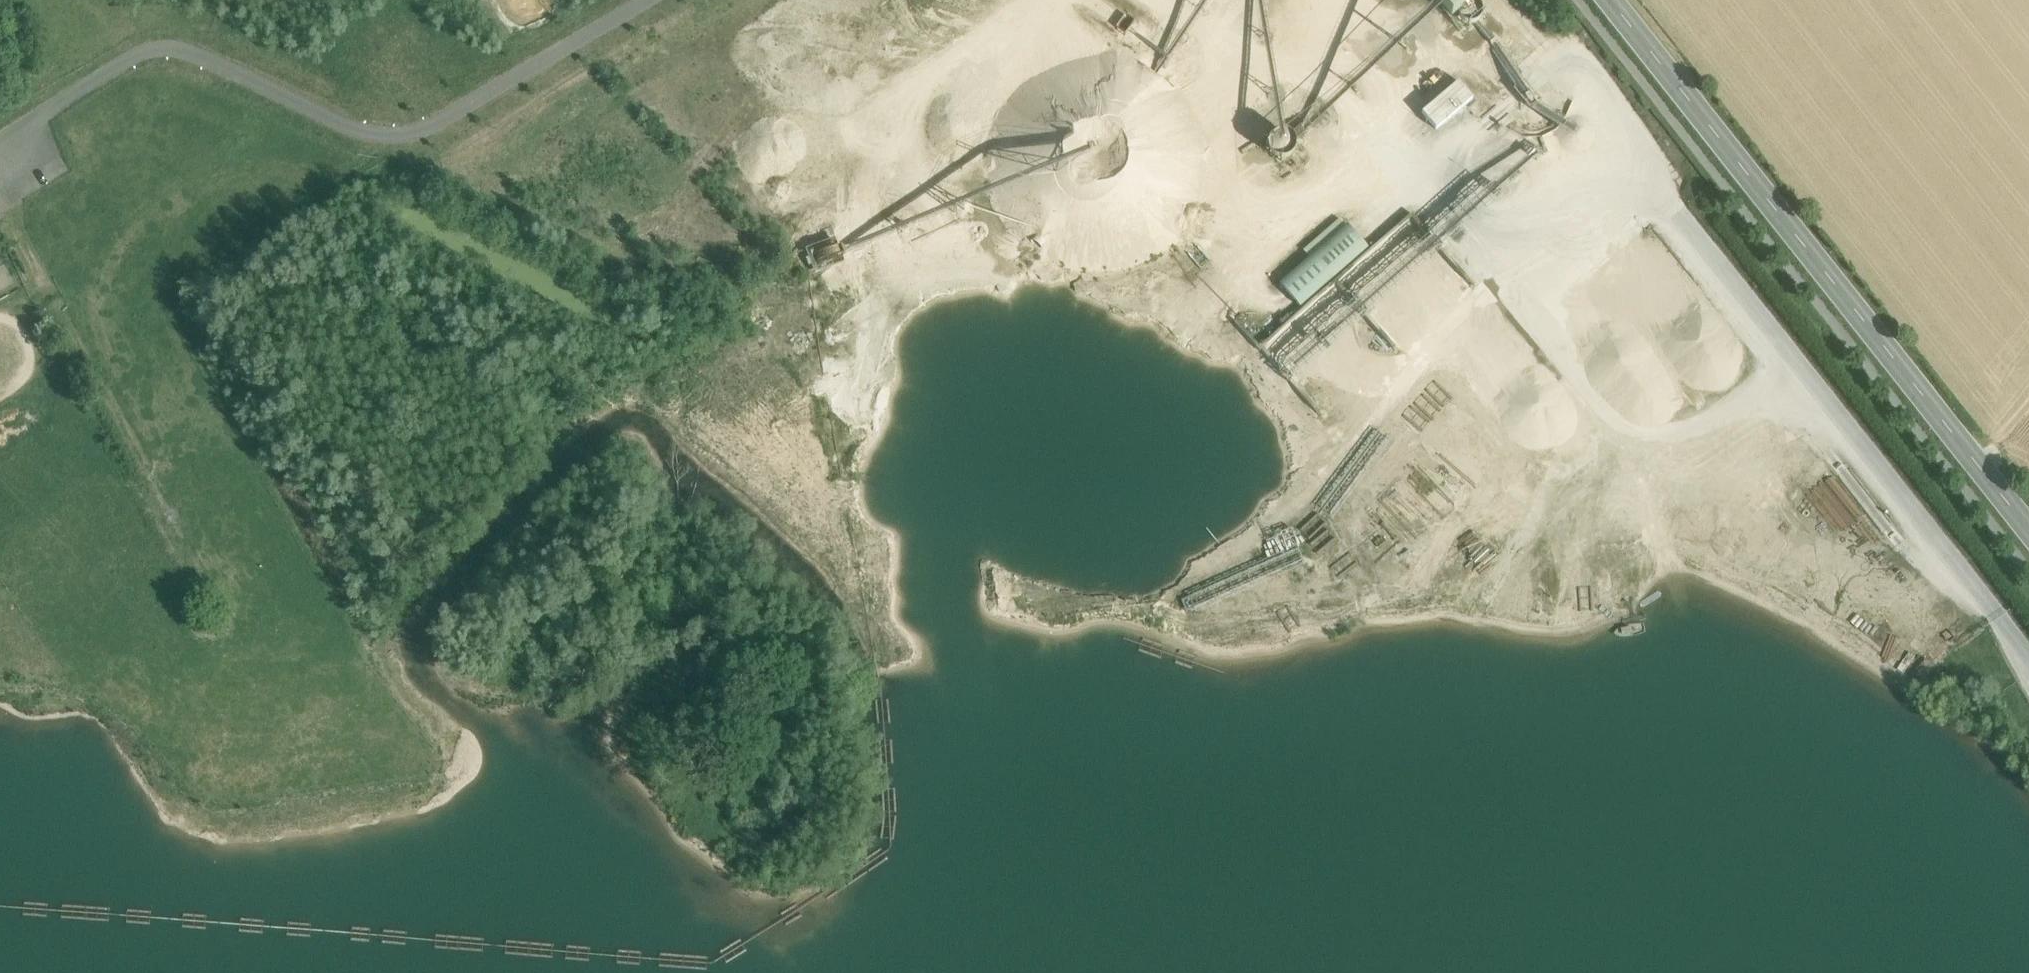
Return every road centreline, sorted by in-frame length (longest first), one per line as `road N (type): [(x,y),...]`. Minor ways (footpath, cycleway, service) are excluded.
road 1 (secondary): [(2028,532),(1610,0)]
road 2 (track): [(253,639),(0,168)]

